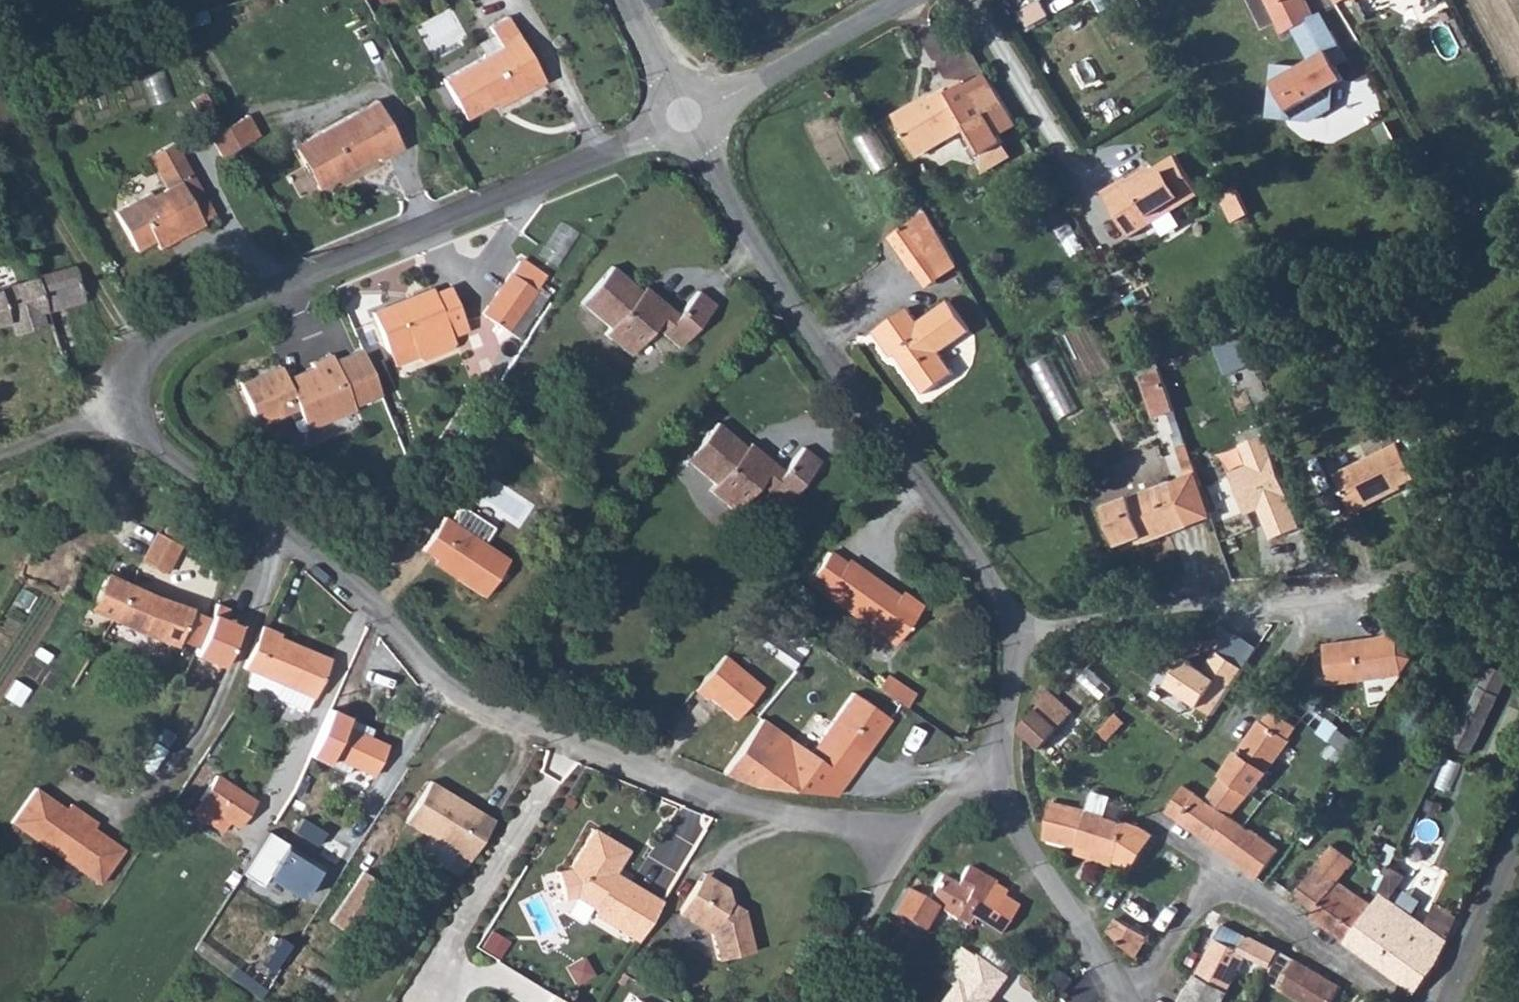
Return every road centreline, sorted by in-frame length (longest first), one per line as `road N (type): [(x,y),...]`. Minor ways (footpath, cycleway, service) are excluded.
road 1 (unclassified): [(129,402),(162,451),(301,540),(427,668),(487,707),(800,816),(894,825),(930,813),(979,780),(1002,779)]
road 2 (unclassified): [(692,116),(193,324),(146,356),(129,402)]
road 3 (unclassified): [(1008,628),(987,574),(773,273),(692,116)]
road 4 (residential): [(1008,628),(1363,588),(1510,544)]
road 5 (unclassified): [(1002,779),(1018,832),(1121,1001)]
road 6 (unclassified): [(904,0),(692,116)]
road 7 (track): [(894,825),(880,890),(817,1001)]
road 8 (unclassified): [(1518,832),(1446,1001)]
road 9 (unclassified): [(1002,779),(1008,628)]
road 10 (unclassified): [(129,402),(0,457)]
road 11 (unclassified): [(692,116),(629,0)]

